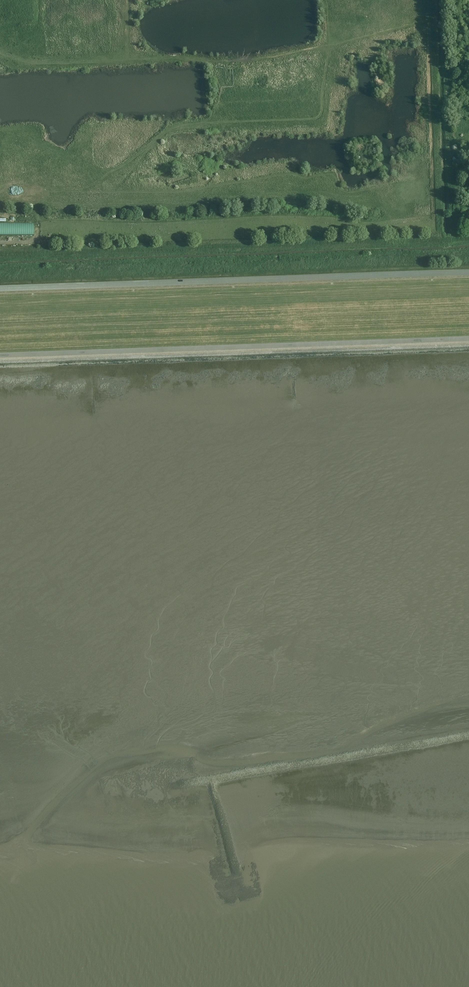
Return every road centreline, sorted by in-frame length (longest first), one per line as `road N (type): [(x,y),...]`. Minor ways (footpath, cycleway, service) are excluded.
road 1 (residential): [(468,273),(0,290)]
road 2 (track): [(468,338),(0,355)]

